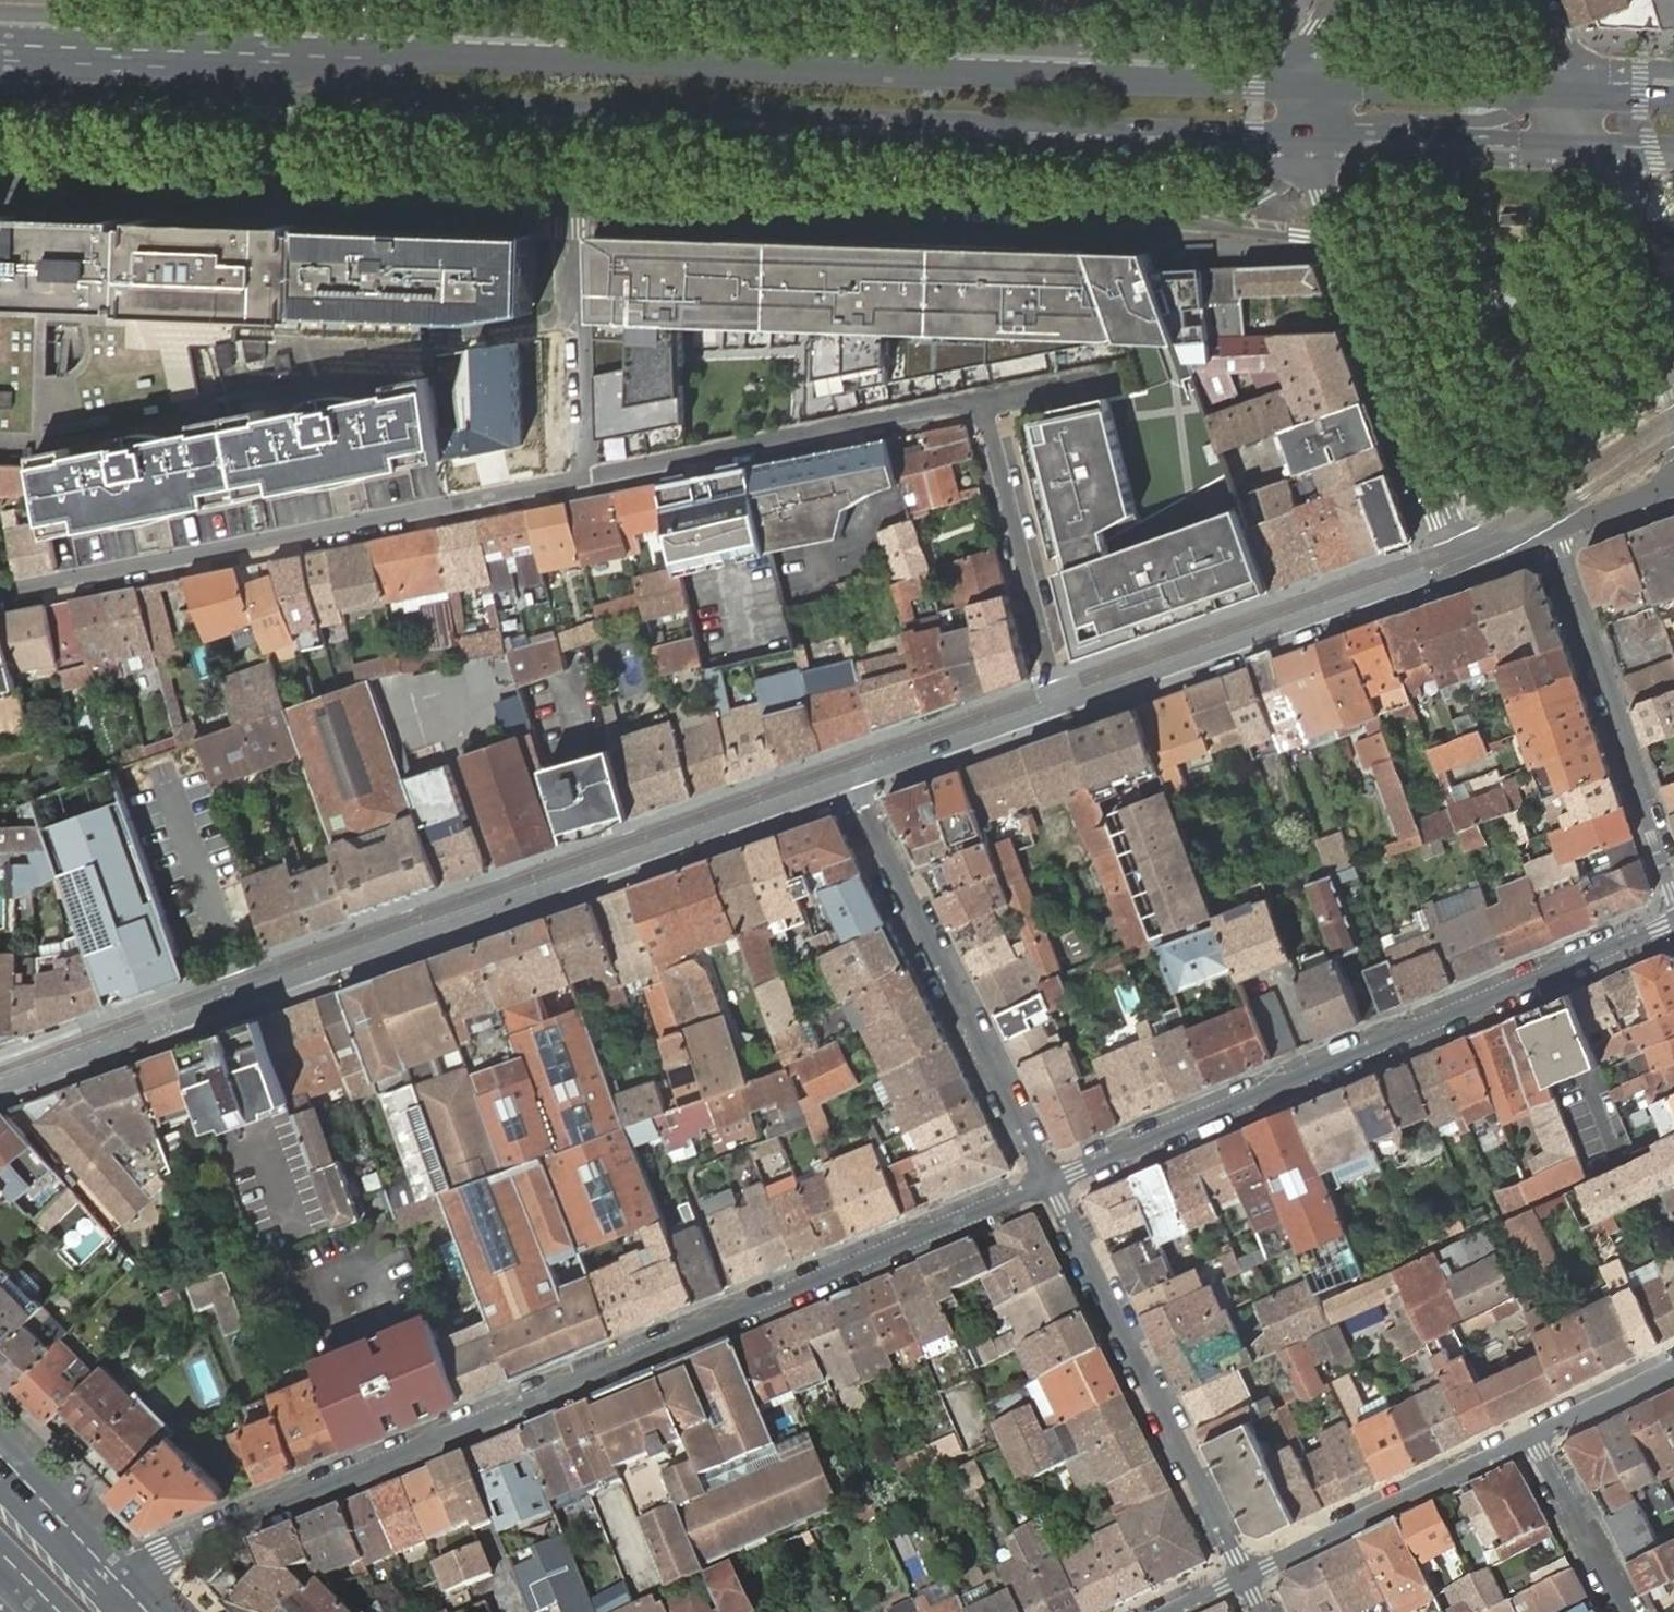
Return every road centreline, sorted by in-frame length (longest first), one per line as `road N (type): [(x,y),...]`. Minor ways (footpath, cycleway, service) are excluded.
road 1 (secondary): [(1308,78),(419,44),(0,52)]
road 2 (residential): [(115,1589),(164,1554),(1051,1182)]
road 3 (residential): [(0,1088),(852,780)]
road 4 (secondary): [(573,116),(1306,139)]
road 5 (residential): [(1051,1182),(1673,920)]
road 6 (residential): [(587,480),(0,594)]
road 7 (secondary): [(0,98),(573,116)]
road 8 (residential): [(1306,139),(1323,201),(1460,563)]
road 9 (residential): [(1051,1182),(852,780)]
road 10 (residential): [(1245,1577),(1051,1182)]
road 11 (residential): [(1061,706),(1460,563)]
road 12 (residential): [(984,400),(587,480)]
road 13 (residential): [(1550,530),(1673,886)]
road 14 (residential): [(587,480),(574,316),(573,116)]
road 15 (residential): [(1532,1431),(1245,1577)]
road 16 (residential): [(1061,706),(984,400)]
road 17 (secondary): [(1306,139),(1588,147)]
road 18 (unclassified): [(1306,139),(1394,118),(1484,121),(1569,91)]
road 19 (secondary): [(1569,91),(1308,78)]
road 20 (residential): [(1673,386),(1588,147)]
road 21 (residential): [(852,780),(1061,706)]
road 22 (residential): [(1532,1431),(1629,1611)]
road 23 (primary): [(115,1589),(0,1468)]
road 24 (residential): [(1673,1364),(1532,1431)]
road 25 (residential): [(984,400),(1122,374)]
road 26 (residential): [(1550,530),(1673,481)]

